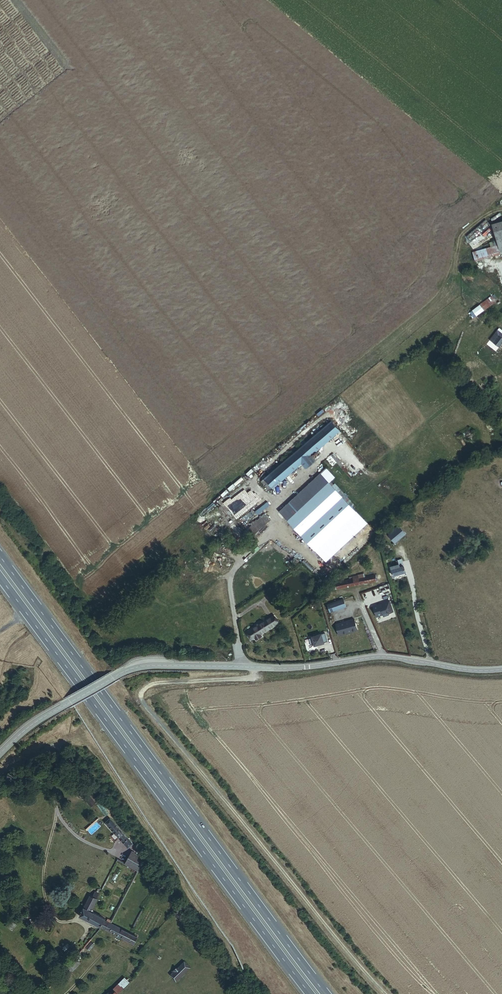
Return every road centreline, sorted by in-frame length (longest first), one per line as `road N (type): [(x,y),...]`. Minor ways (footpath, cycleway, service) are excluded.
road 1 (motorway): [(326,993),(0,556)]
road 2 (residential): [(0,755),(34,724),(144,666),(304,668),(397,658),(501,670)]
road 3 (motorway): [(0,577),(311,993)]
road 4 (track): [(255,667),(251,676),(153,683),(142,703),(385,993)]

